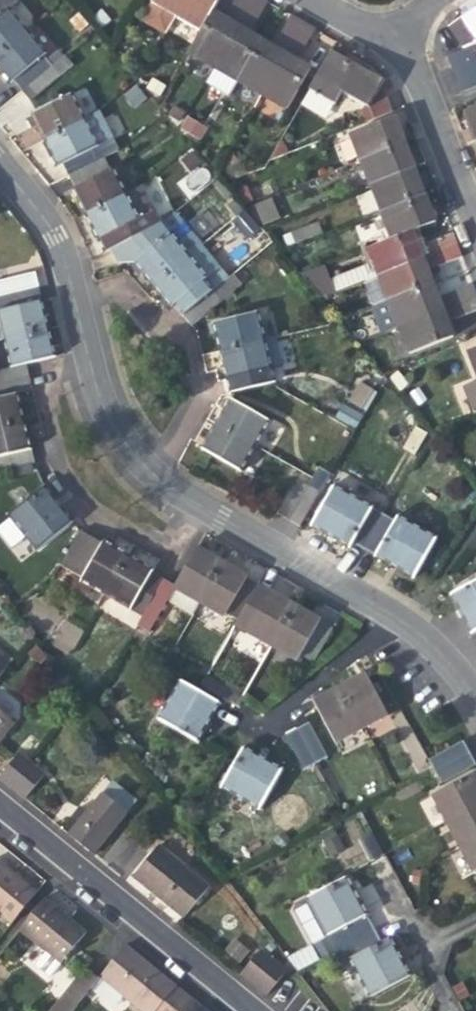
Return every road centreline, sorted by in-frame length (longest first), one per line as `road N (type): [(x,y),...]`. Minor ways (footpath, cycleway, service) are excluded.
road 1 (residential): [(0,163),(55,236),(100,403),(133,459),(176,494),(411,626),(453,664),(475,699)]
road 2 (residential): [(249,1010),(0,809)]
road 3 (residential): [(383,40),(418,78),(475,229)]

